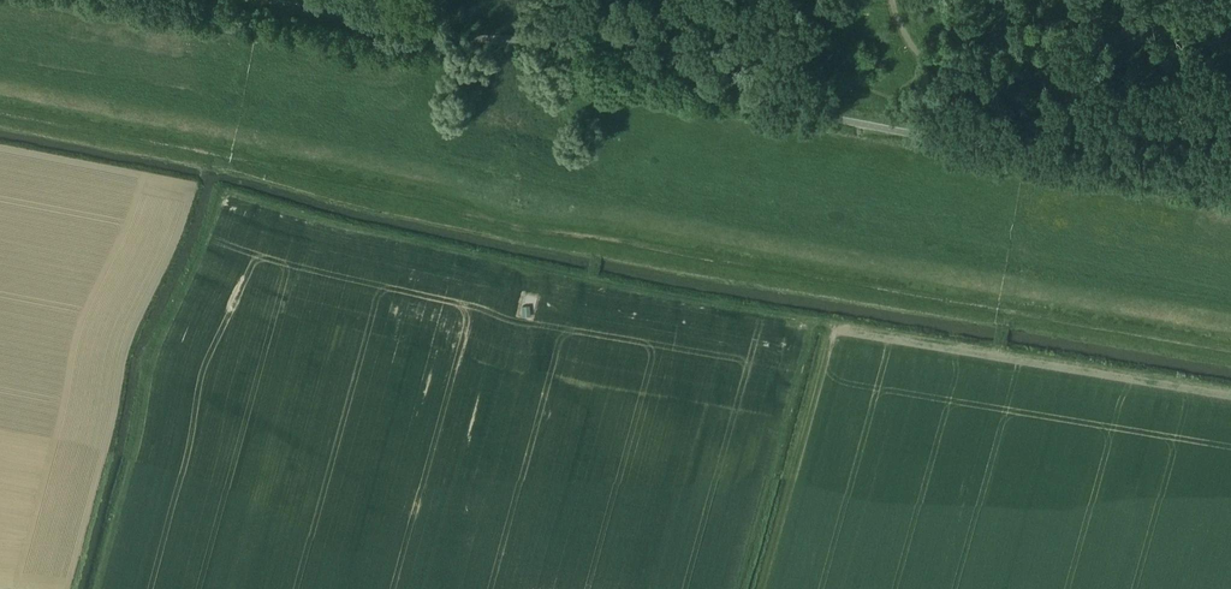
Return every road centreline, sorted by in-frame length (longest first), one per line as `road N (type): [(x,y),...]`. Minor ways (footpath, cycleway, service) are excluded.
road 1 (track): [(1230,350),(529,230),(446,204),(0,113)]

